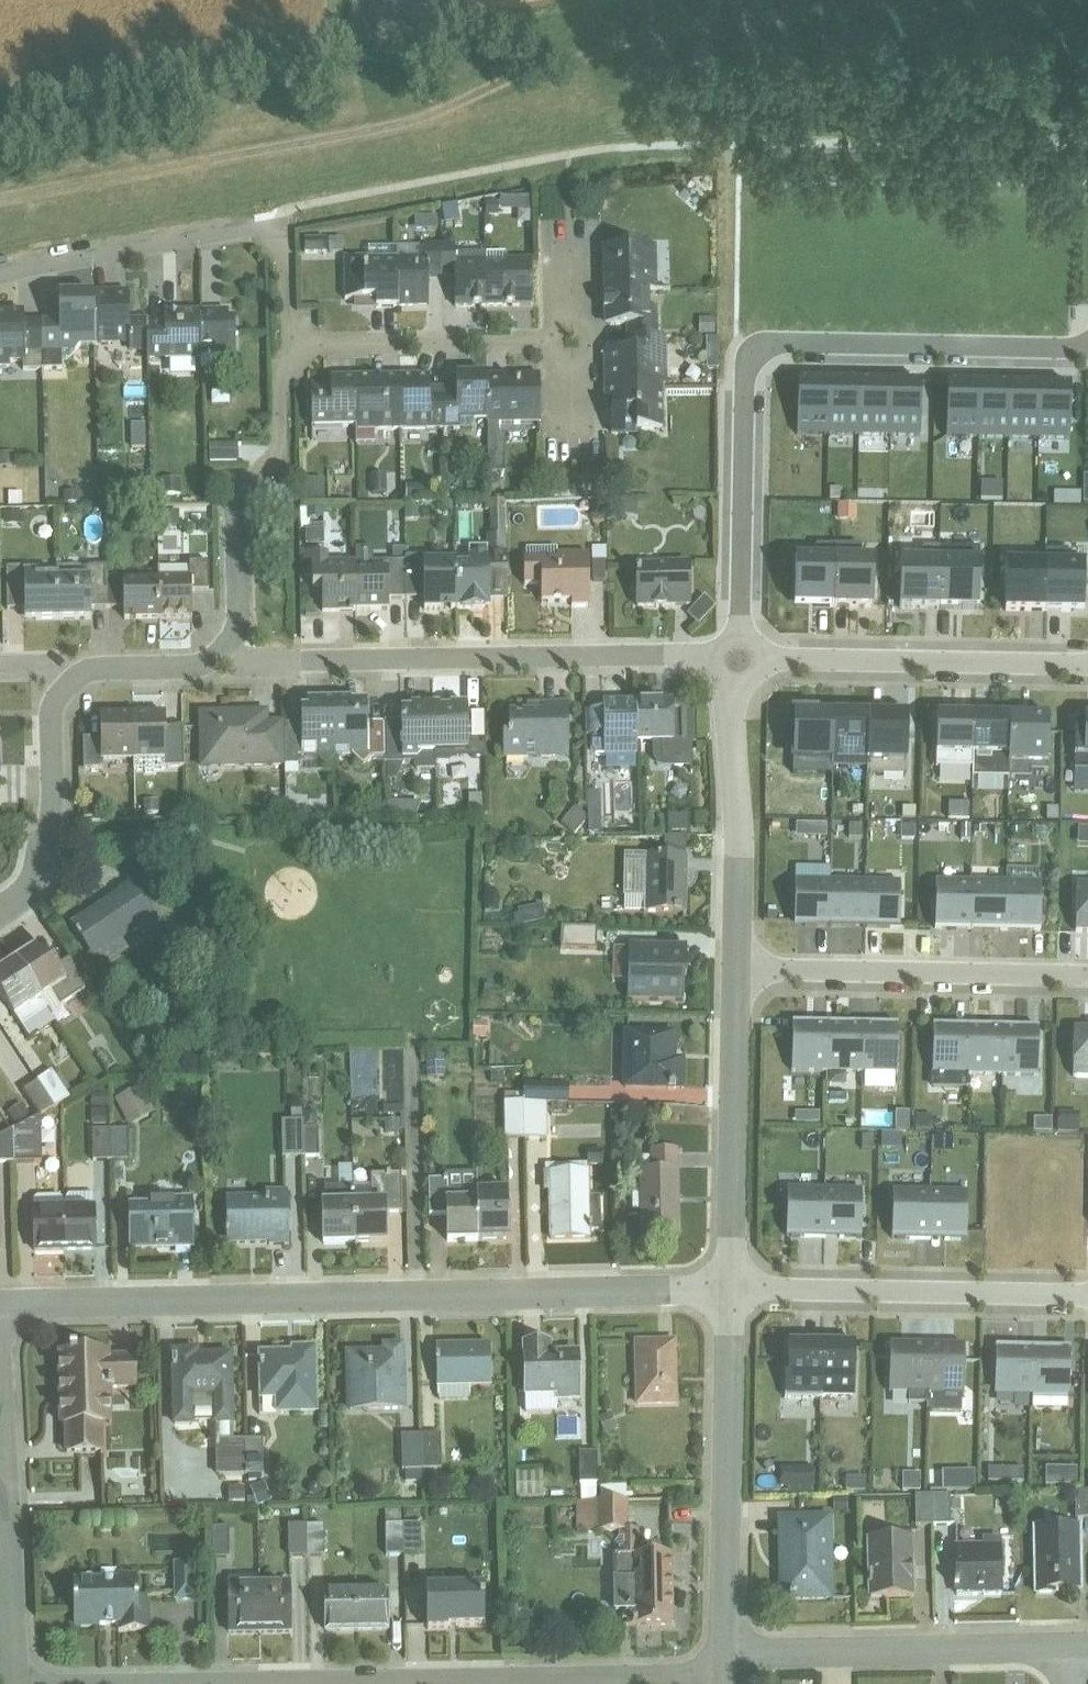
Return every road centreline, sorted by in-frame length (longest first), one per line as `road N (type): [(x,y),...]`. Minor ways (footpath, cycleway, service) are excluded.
road 1 (track): [(0,207),(421,126),(609,42),(764,19),(1087,9)]
road 2 (residential): [(0,1304),(727,1291)]
road 3 (residential): [(741,633),(745,376),(762,346),(1087,346)]
road 4 (residential): [(713,658),(218,657)]
road 5 (residential): [(292,346),(289,265),(279,226),(0,277)]
road 6 (residential): [(723,1656),(727,1291)]
road 7 (residential): [(1087,1295),(727,1291)]
road 8 (residential): [(736,970),(1087,976)]
road 9 (residential): [(723,1656),(1070,1649)]
road 10 (residential): [(387,1683),(696,1679),(723,1656)]
road 11 (residential): [(218,657),(238,637),(237,501),(280,453),(279,395),(292,346)]
road 12 (residential): [(727,1291),(736,970)]
road 13 (residential): [(766,659),(1087,664)]
road 14 (residential): [(736,970),(734,685)]
road 15 (residential): [(573,341),(292,346)]
road 16 (residential): [(0,909),(31,889),(39,861),(55,795),(52,710),(68,686)]
road 17 (residential): [(6,1495),(14,1683)]
road 18 (residential): [(6,1495),(0,1332)]
road 19 (residential): [(218,657),(191,666),(95,668),(68,686)]

